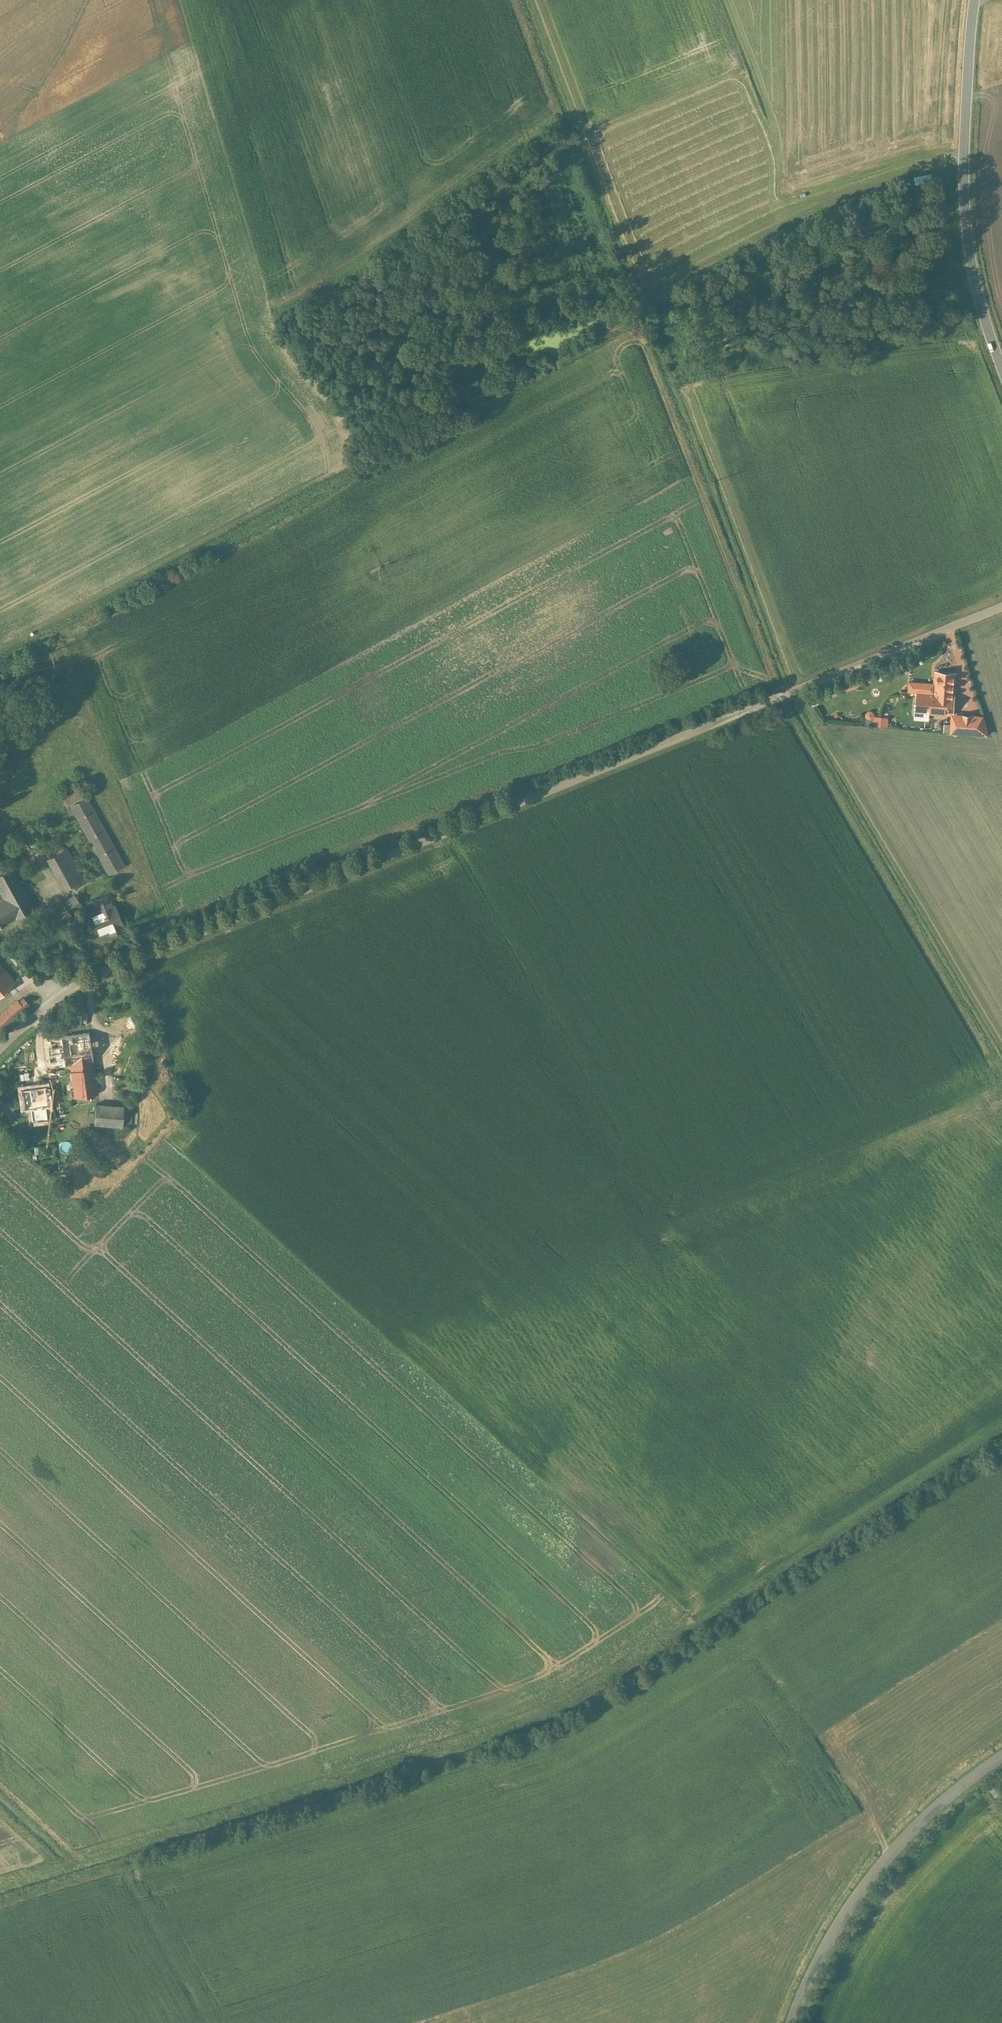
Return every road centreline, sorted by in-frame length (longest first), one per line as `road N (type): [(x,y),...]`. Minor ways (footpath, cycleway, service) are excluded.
road 1 (unclassified): [(0,1047),(85,981),(1001,605)]
road 2 (tertiary): [(1001,366),(975,282),(964,205),(977,0)]
road 3 (unclassified): [(1001,1757),(888,1859),(847,1914),(793,2022)]

